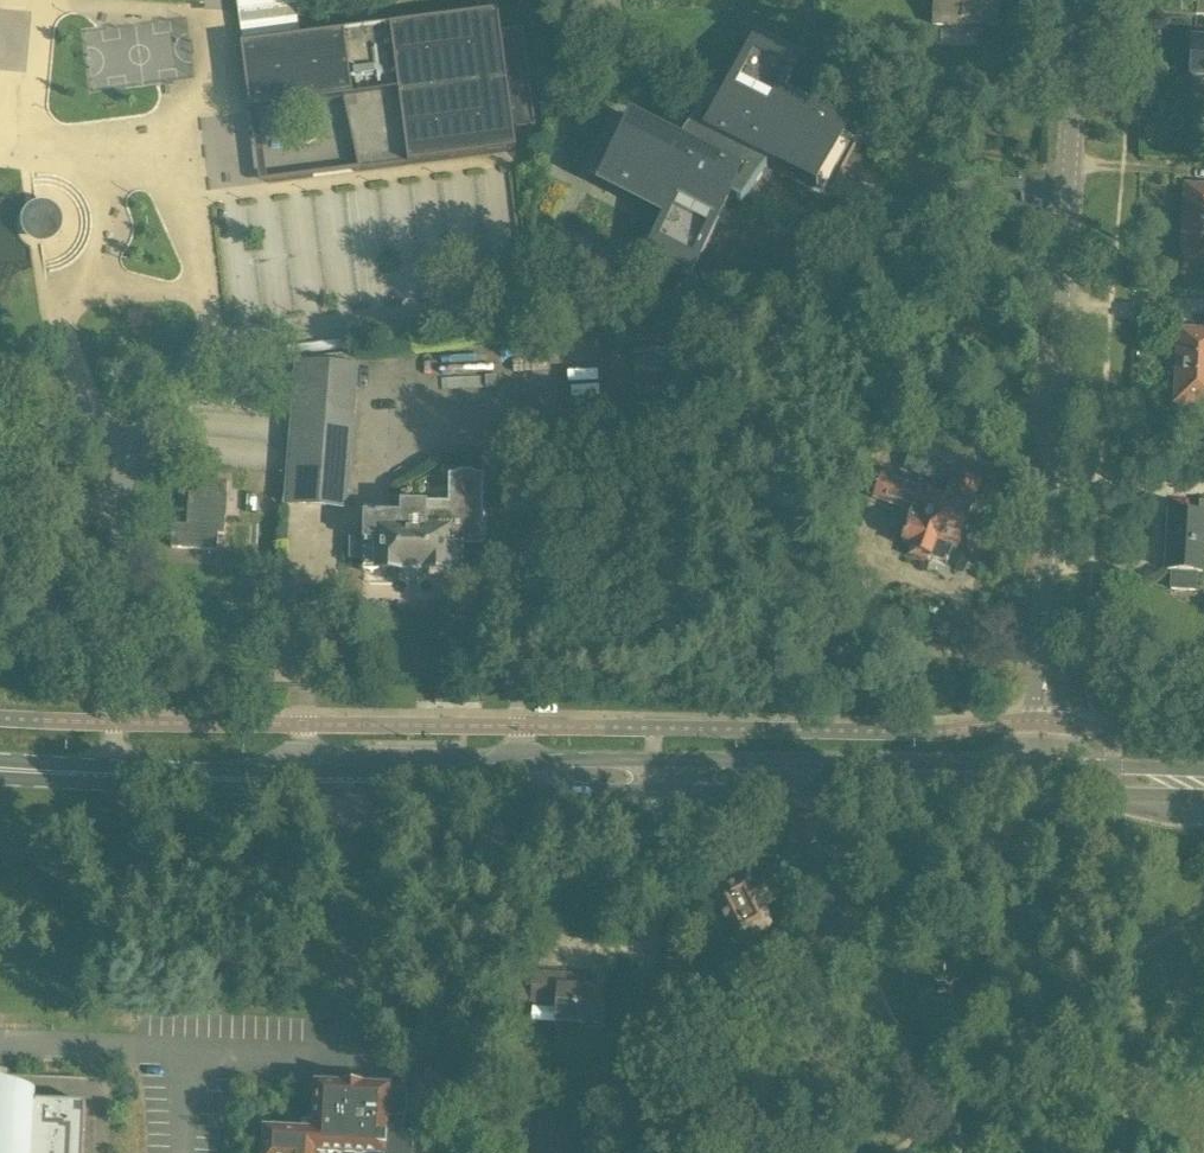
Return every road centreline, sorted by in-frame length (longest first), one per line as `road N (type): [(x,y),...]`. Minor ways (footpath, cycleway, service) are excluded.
road 1 (residential): [(1044,782),(1080,0)]
road 2 (primary): [(654,779),(0,772)]
road 3 (primary): [(654,779),(1044,782)]
road 4 (track): [(634,1152),(654,779)]
road 5 (primary): [(1203,785),(1044,782)]

